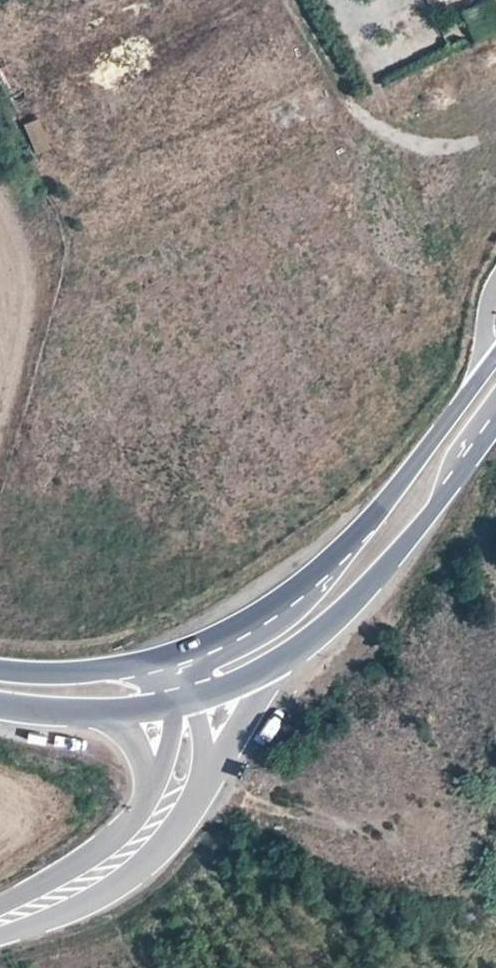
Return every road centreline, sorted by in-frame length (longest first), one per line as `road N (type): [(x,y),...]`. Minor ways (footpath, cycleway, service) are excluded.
road 1 (secondary): [(277,665),(406,535),(495,400)]
road 2 (secondary): [(371,515),(315,595),(283,625),(190,673),(179,699)]
road 3 (secondary): [(371,515),(326,561),(253,614),(144,663)]
road 4 (tertiary): [(0,938),(74,911),(122,882),(191,810)]
road 5 (tertiary): [(0,717),(106,727),(130,742),(142,769),(138,811)]
road 6 (secondary): [(0,704),(114,710),(179,699)]
road 7 (tertiary): [(191,810),(277,665)]
road 8 (tertiary): [(138,811),(110,842),(0,905)]
road 9 (secondary): [(144,663),(0,672)]
road 10 (secondary): [(468,414),(371,515)]

